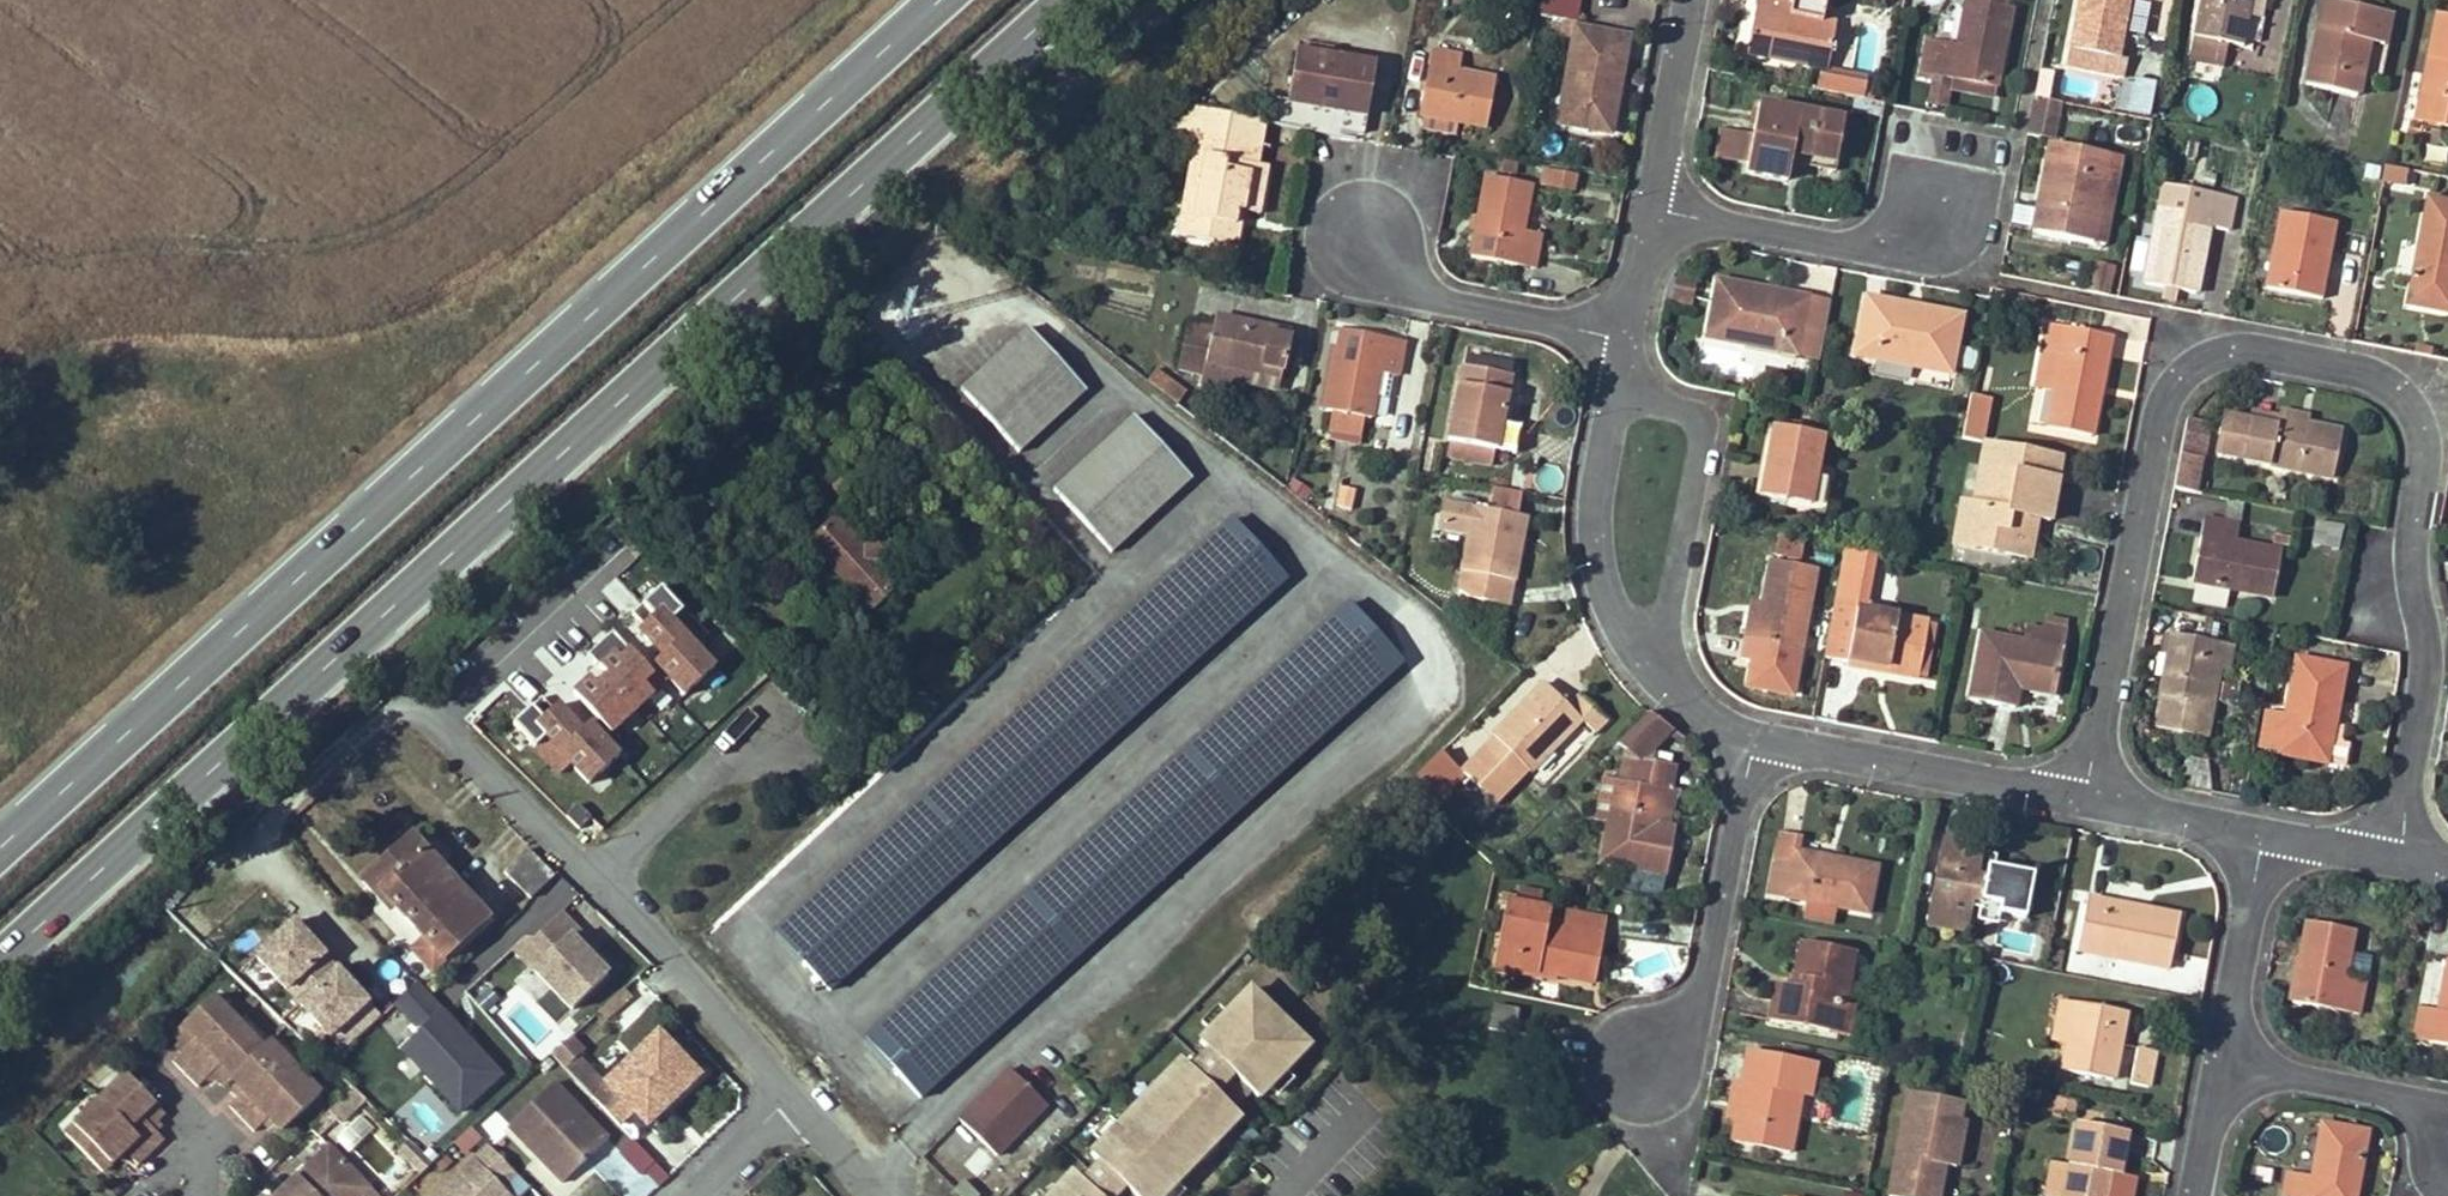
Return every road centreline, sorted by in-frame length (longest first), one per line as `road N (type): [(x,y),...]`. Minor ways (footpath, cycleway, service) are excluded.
road 1 (primary): [(0,937),(1070,0)]
road 2 (primary): [(934,0),(0,842)]
road 3 (residential): [(2085,803),(2171,380),(2212,352),(2247,346),(2397,385),(2419,412),(2423,462),(2405,558),(2423,662),(2399,867)]
road 4 (residential): [(1620,330),(1592,558),(1628,632),(1695,712),(1751,739)]
road 5 (residential): [(1936,178),(1922,256),(1646,205)]
road 6 (residential): [(1671,1070),(1751,739)]
road 7 (residential): [(1751,739),(2085,803)]
road 8 (residential): [(1620,330),(1415,294),(1364,252),(1362,232)]
road 9 (residential): [(593,884),(789,1088)]
road 10 (residential): [(767,713),(593,884)]
road 11 (residential): [(2216,1068),(2415,1101),(2447,1117)]
road 12 (residential): [(2216,1068),(2261,836)]
road 13 (residential): [(1688,0),(1646,205)]
road 14 (residential): [(593,884),(451,736)]
road 15 (residential): [(2085,803),(2261,836)]
road 16 (residential): [(789,1088),(676,1195)]
road 17 (residential): [(1110,581),(1226,478)]
road 18 (residential): [(2261,836),(2399,867)]
road 19 (residential): [(789,1088),(876,1195)]
road 20 (residential): [(1021,476),(1124,387)]
road 21 (residential): [(2188,1195),(2216,1068)]
road 22 (residential): [(1646,205),(1620,330)]

